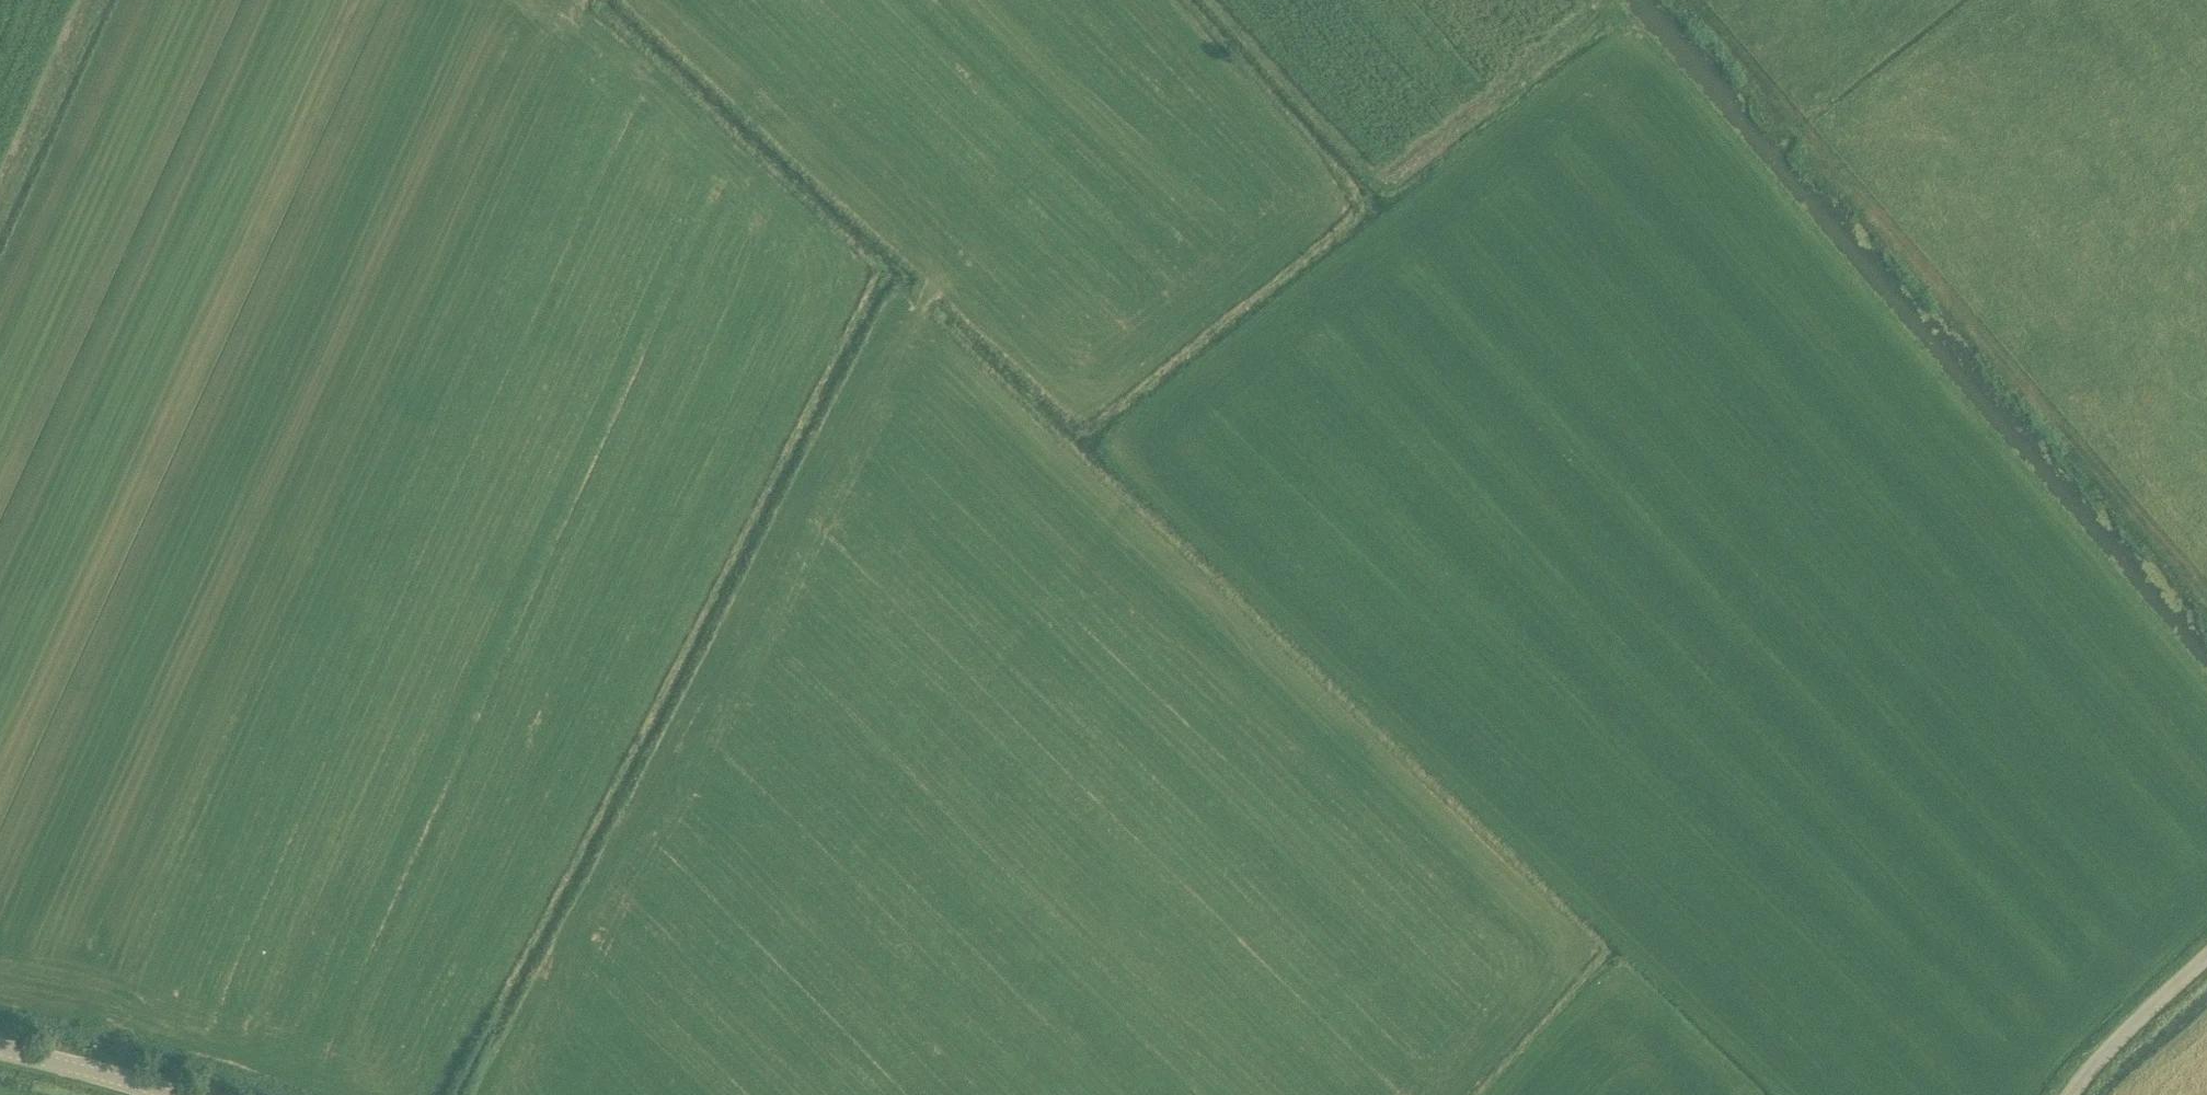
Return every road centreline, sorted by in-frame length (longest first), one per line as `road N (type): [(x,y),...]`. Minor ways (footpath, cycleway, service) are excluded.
road 1 (unclassified): [(2074,1094),(2206,961)]
road 2 (tertiary): [(158,1094),(0,1054)]

